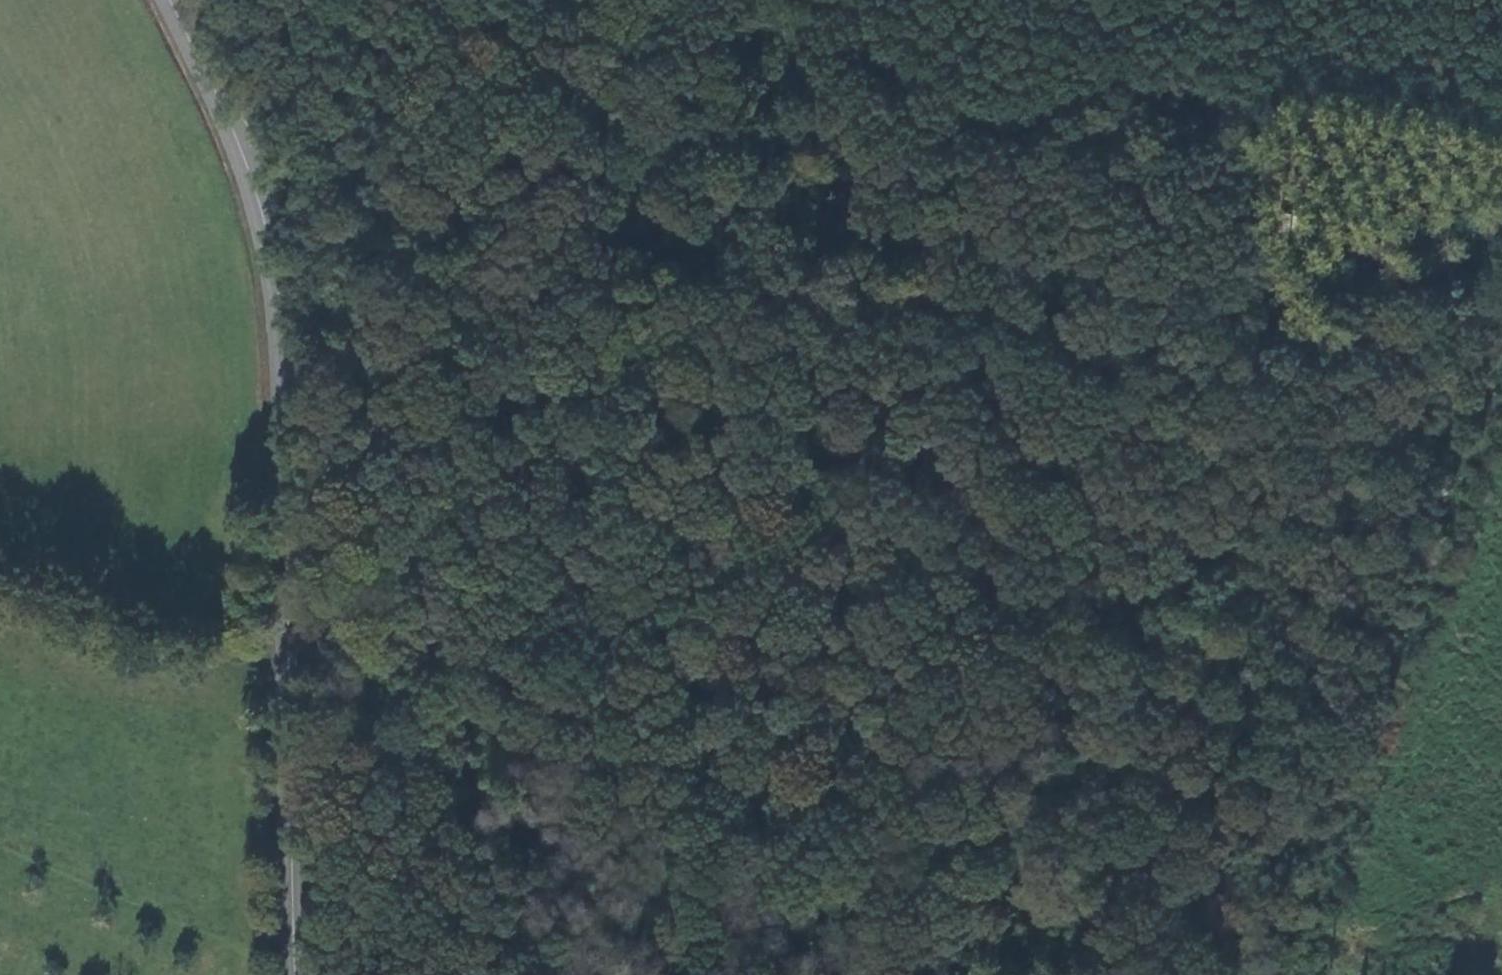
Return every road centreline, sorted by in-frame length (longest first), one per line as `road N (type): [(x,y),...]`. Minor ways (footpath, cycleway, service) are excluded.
road 1 (secondary): [(172,0),(262,195),(292,295),(287,718),(297,974)]

